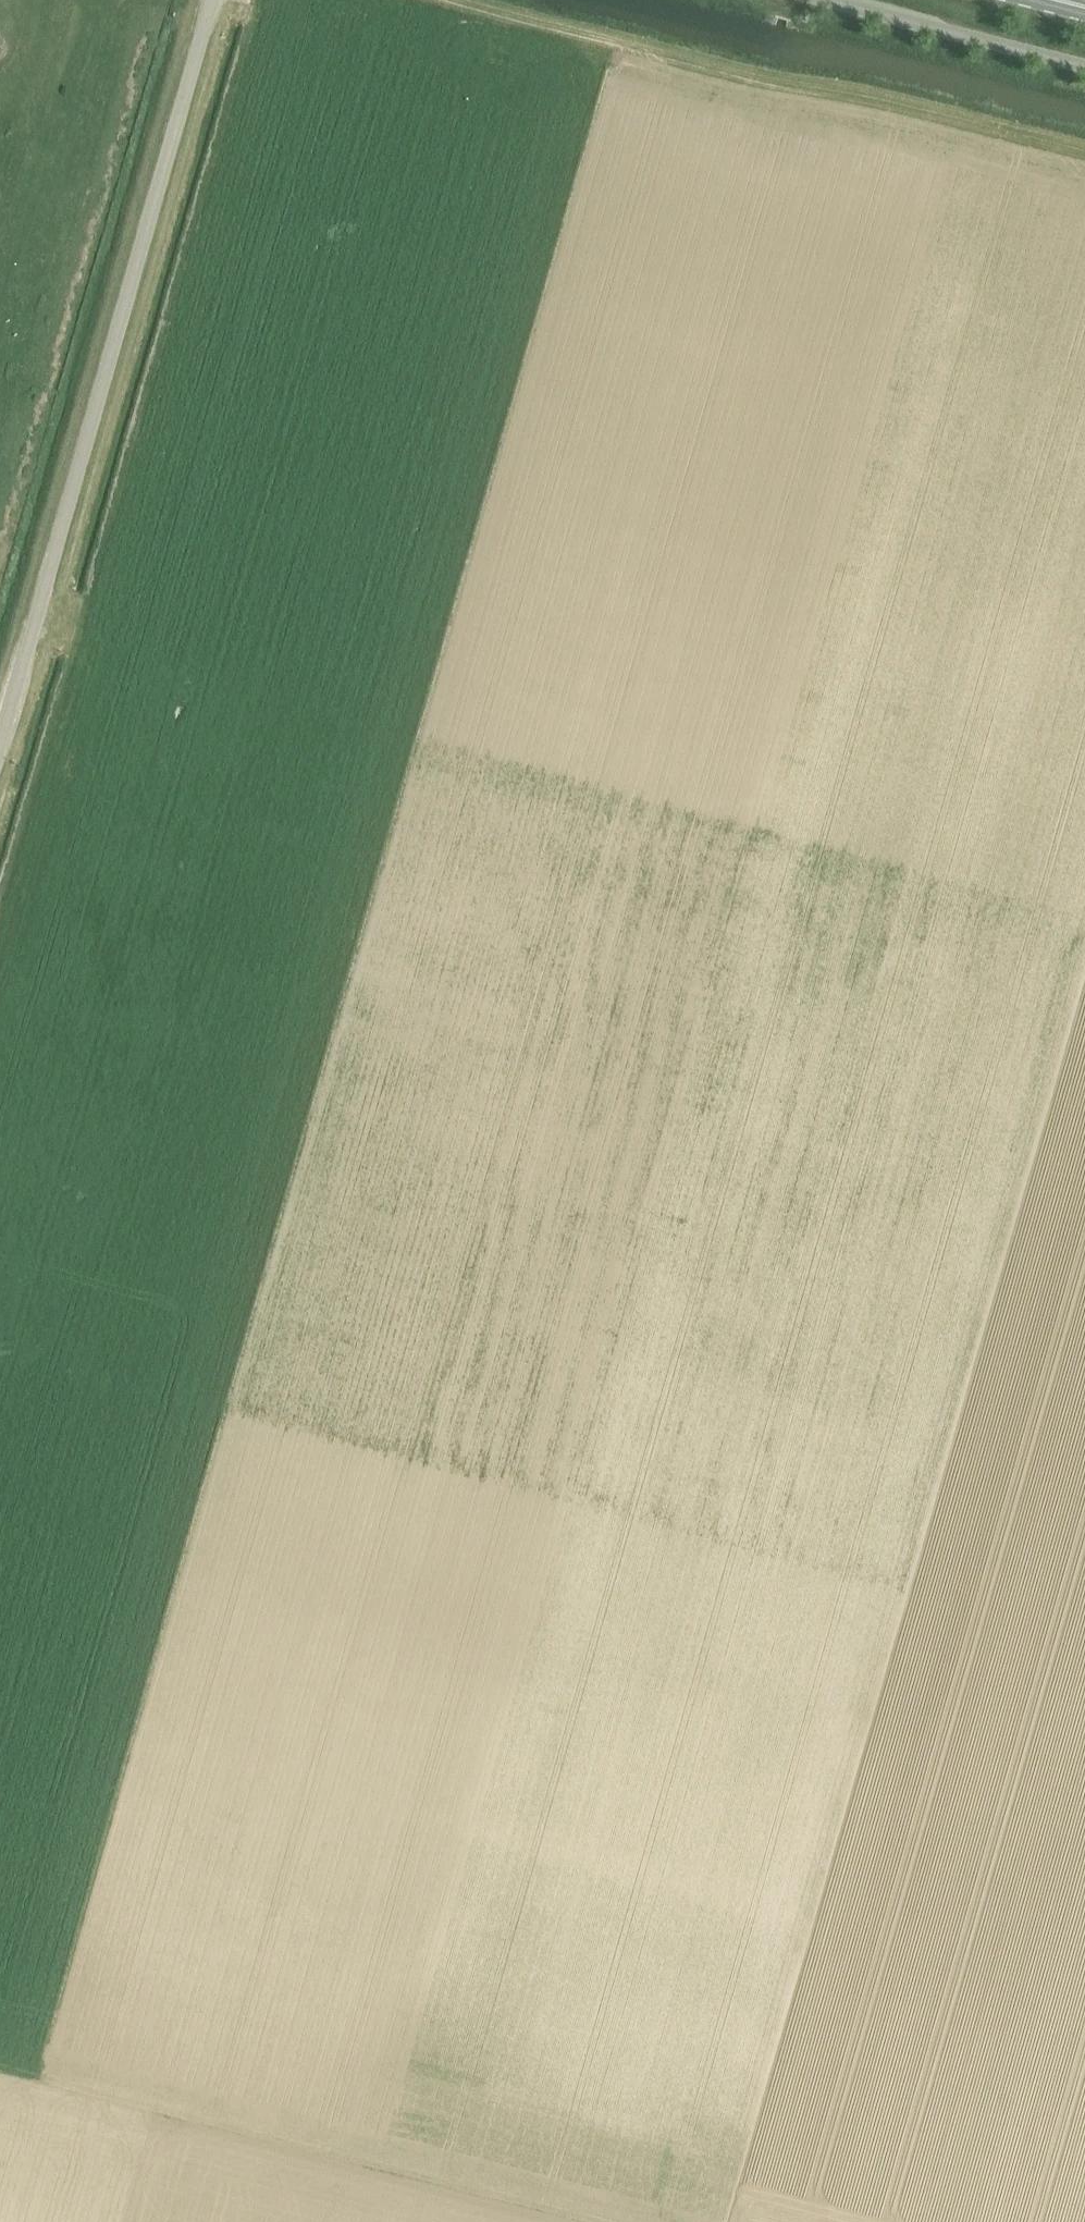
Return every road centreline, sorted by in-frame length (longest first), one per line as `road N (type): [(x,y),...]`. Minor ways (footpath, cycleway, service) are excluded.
road 1 (unclassified): [(0,759),(216,0)]
road 2 (unclassified): [(1084,68),(821,0)]

